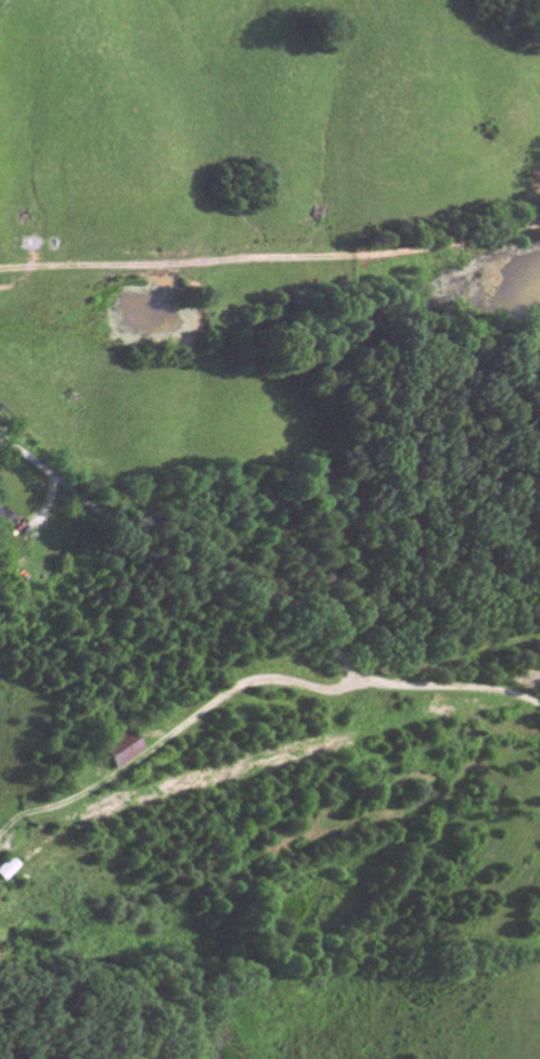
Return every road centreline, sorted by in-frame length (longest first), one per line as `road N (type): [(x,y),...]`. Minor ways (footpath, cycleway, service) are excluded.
road 1 (residential): [(539,704),(497,691),(361,678),(286,608),(142,538),(0,437)]

